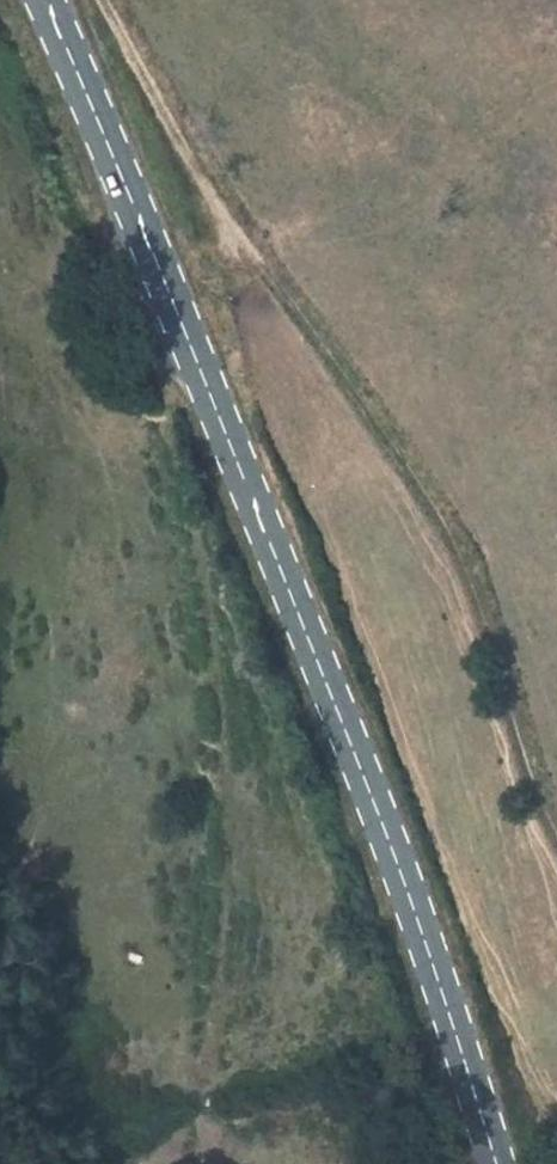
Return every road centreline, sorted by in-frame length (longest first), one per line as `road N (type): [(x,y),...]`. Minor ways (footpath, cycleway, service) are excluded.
road 1 (secondary): [(497,1163),(461,1043),(179,310),(47,0)]
road 2 (track): [(111,0),(481,560),(556,797)]

